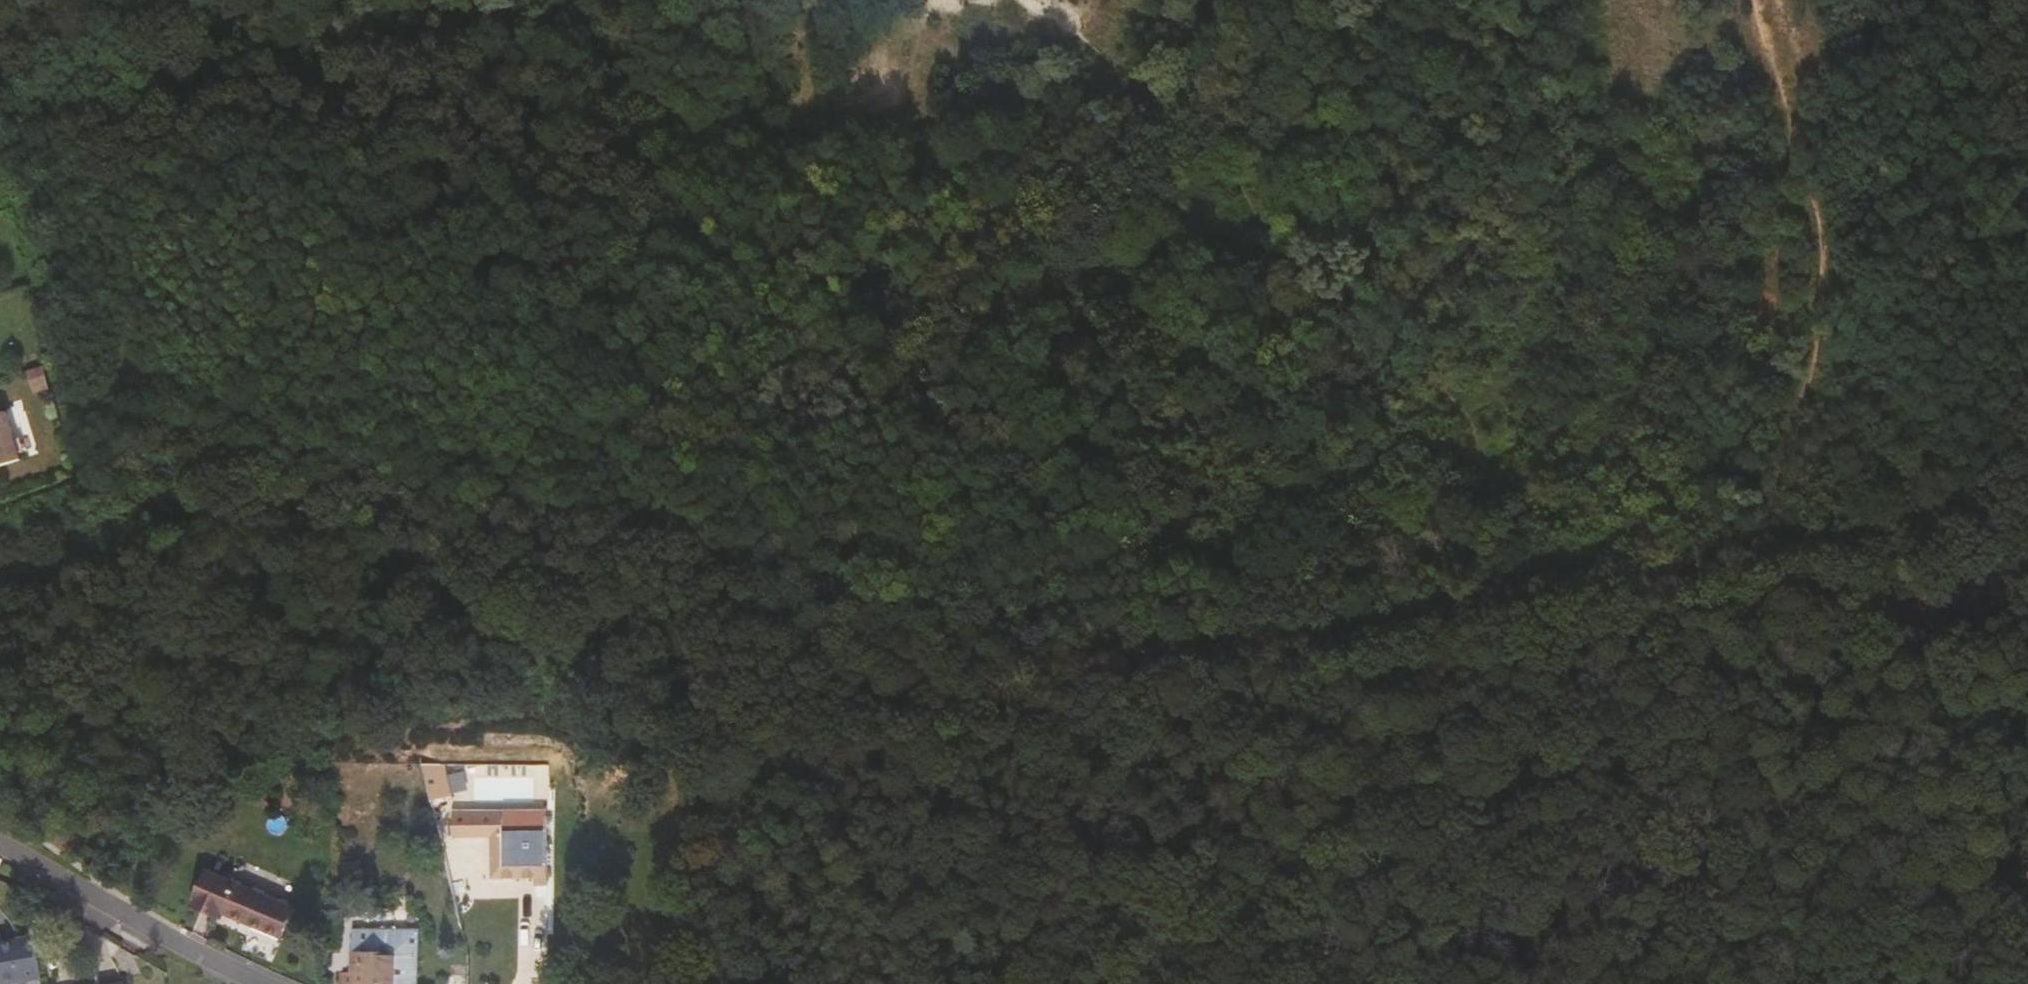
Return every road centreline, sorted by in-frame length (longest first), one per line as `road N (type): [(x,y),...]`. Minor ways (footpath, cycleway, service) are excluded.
road 1 (residential): [(264,983),(0,843)]

